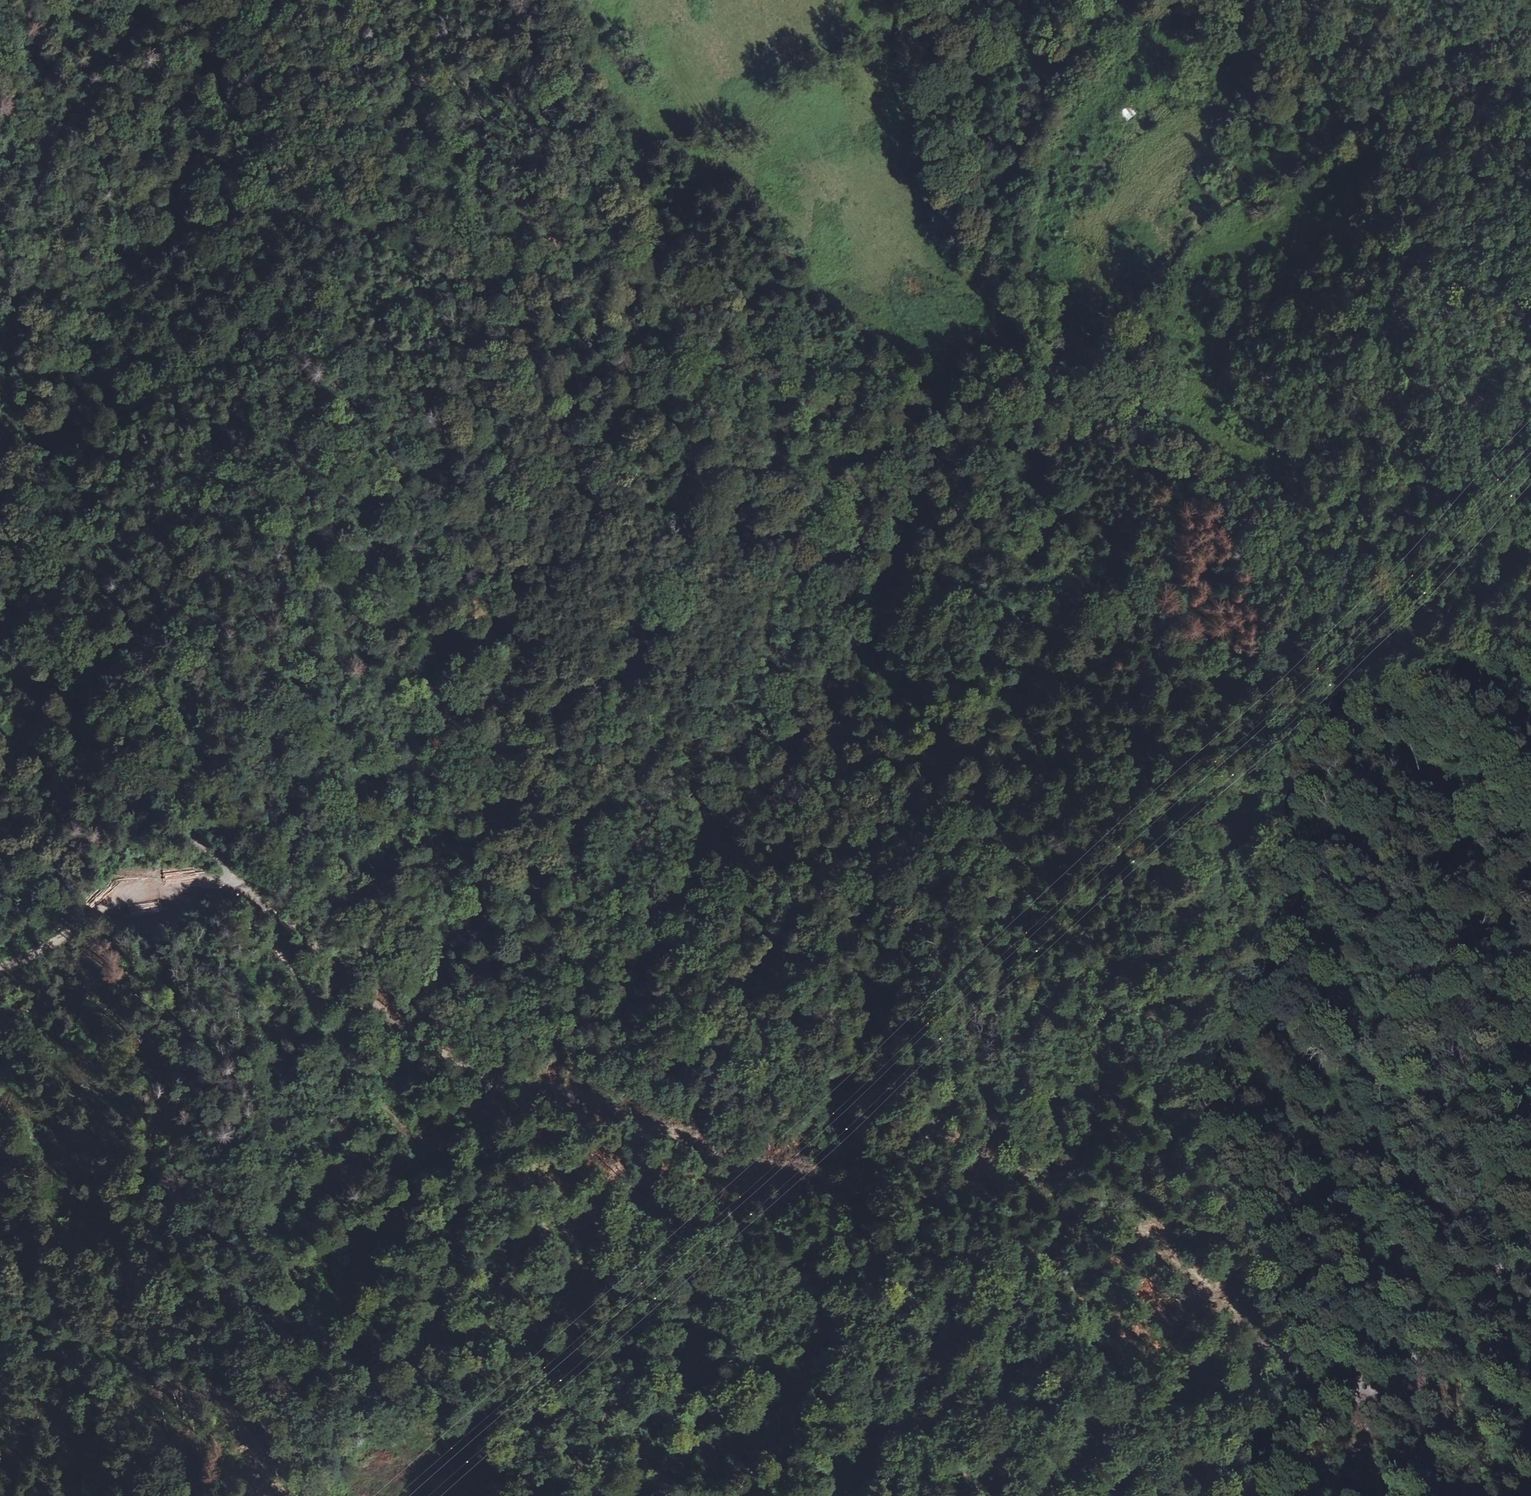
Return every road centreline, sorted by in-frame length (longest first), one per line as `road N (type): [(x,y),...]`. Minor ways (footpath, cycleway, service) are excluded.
road 1 (track): [(236,877),(419,1153),(523,1199),(590,1279),(864,1413),(929,1429),(1001,1495)]
road 2 (track): [(236,877),(135,885),(0,977)]
road 3 (track): [(0,782),(11,796),(75,821),(188,838),(236,877)]

